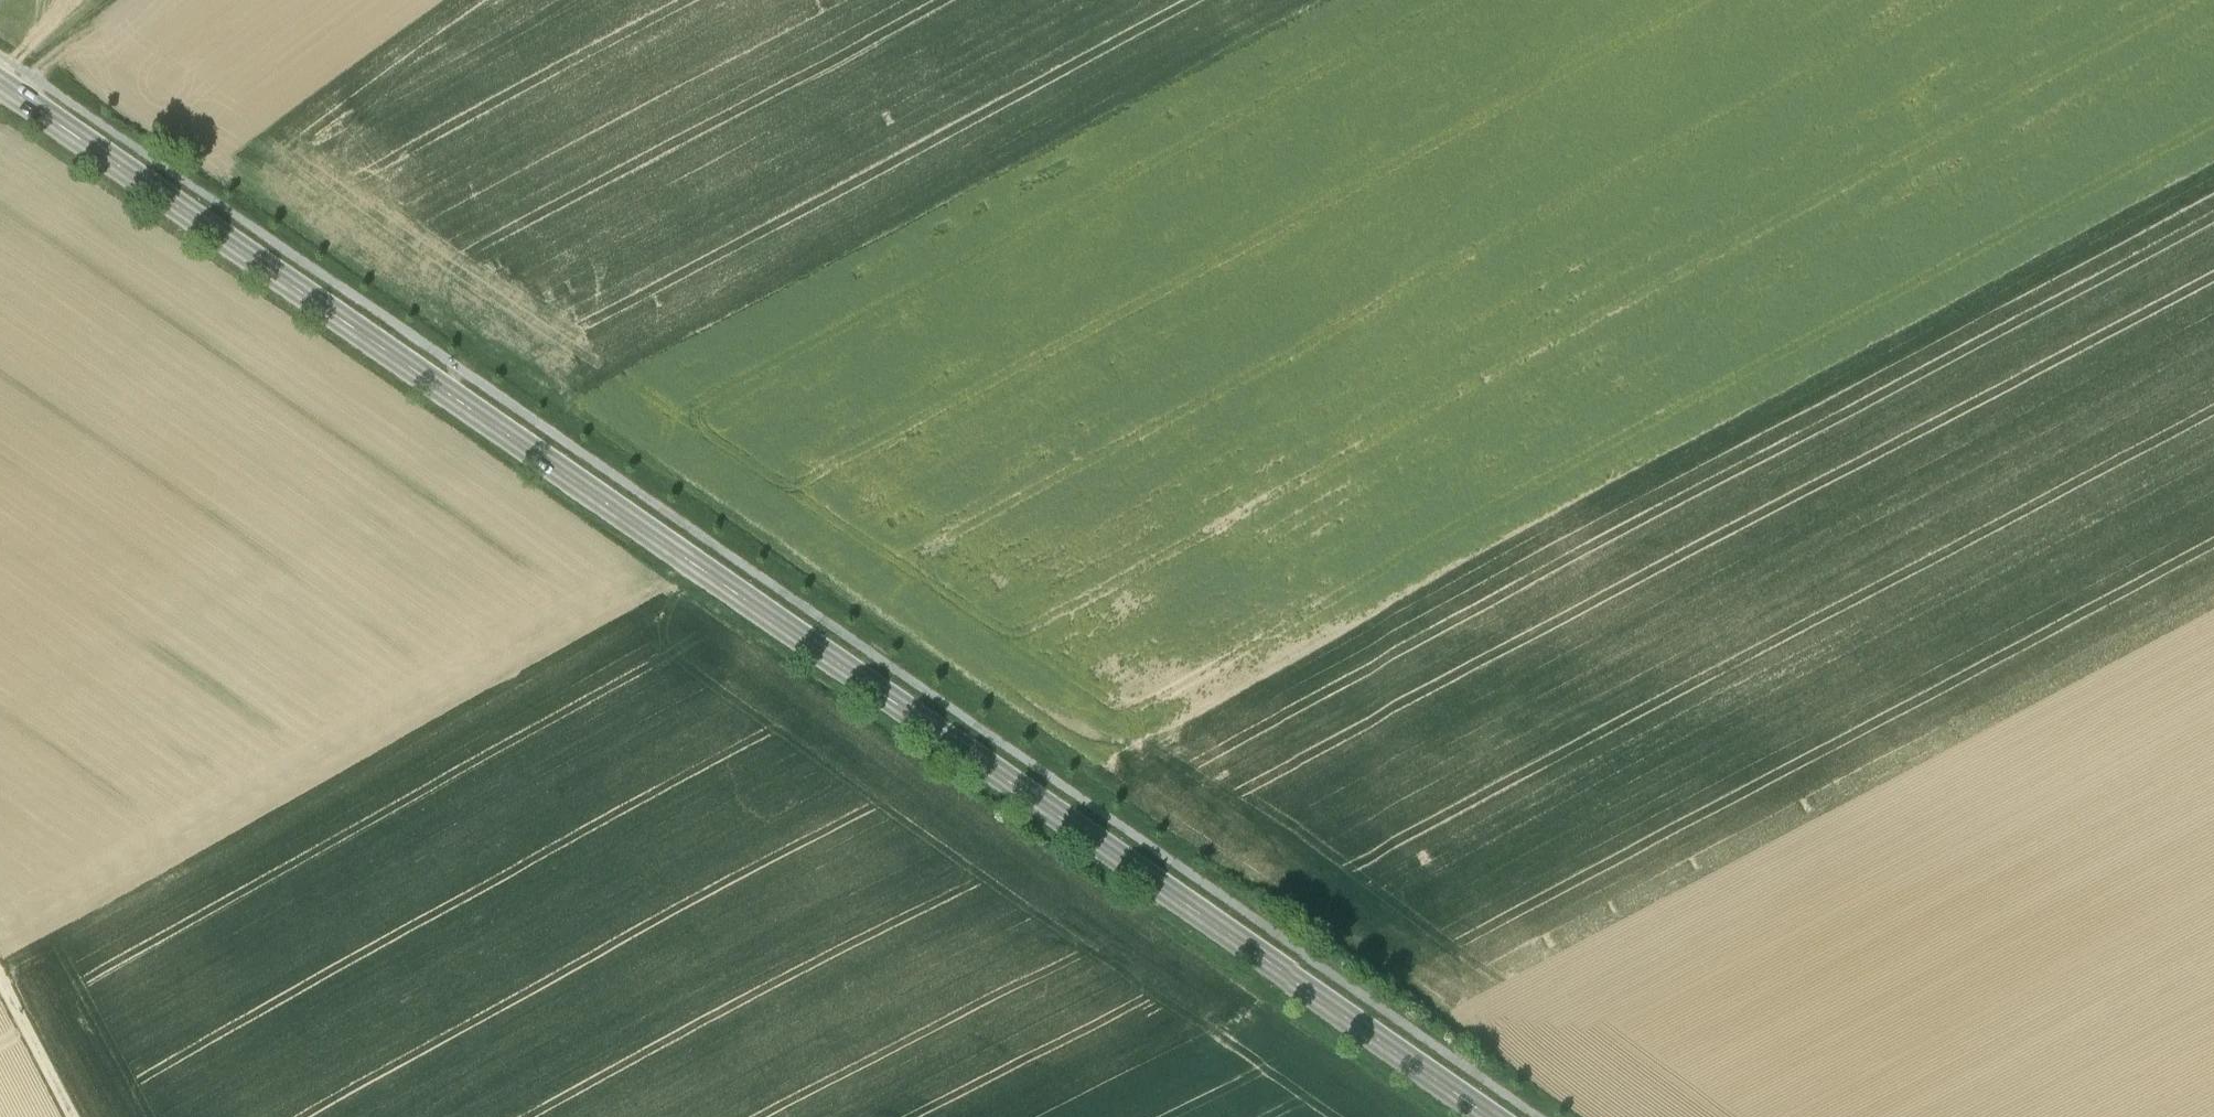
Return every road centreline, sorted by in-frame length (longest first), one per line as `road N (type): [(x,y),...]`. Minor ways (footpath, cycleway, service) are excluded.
road 1 (secondary): [(0,85),(1490,1116)]
road 2 (track): [(81,1116),(0,968)]

